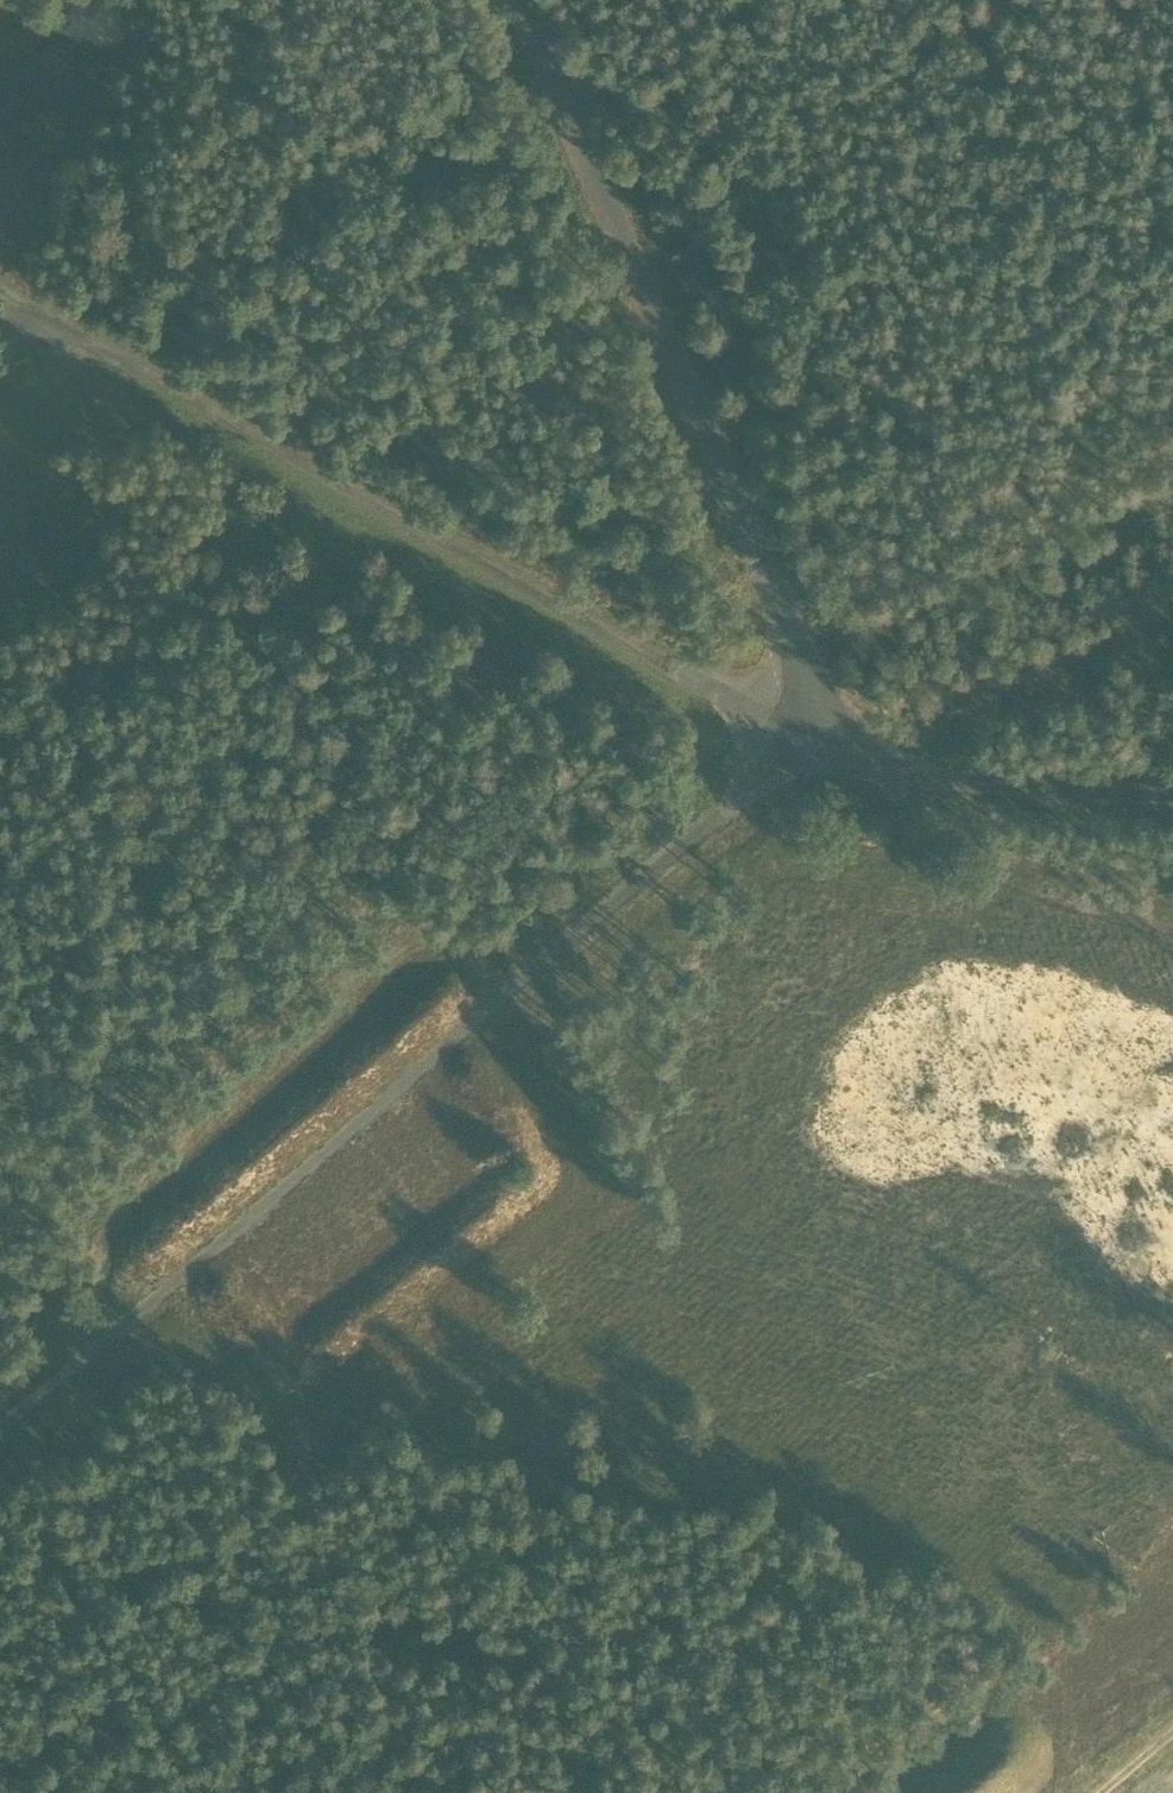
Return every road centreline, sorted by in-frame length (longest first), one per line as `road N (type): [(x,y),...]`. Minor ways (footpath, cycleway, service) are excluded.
road 1 (track): [(820,726),(0,1436)]
road 2 (track): [(0,296),(800,746)]
road 3 (track): [(820,726),(784,620),(515,0)]
road 4 (track): [(1172,801),(901,778),(844,752),(820,726)]
road 5 (track): [(854,758),(1172,611)]

